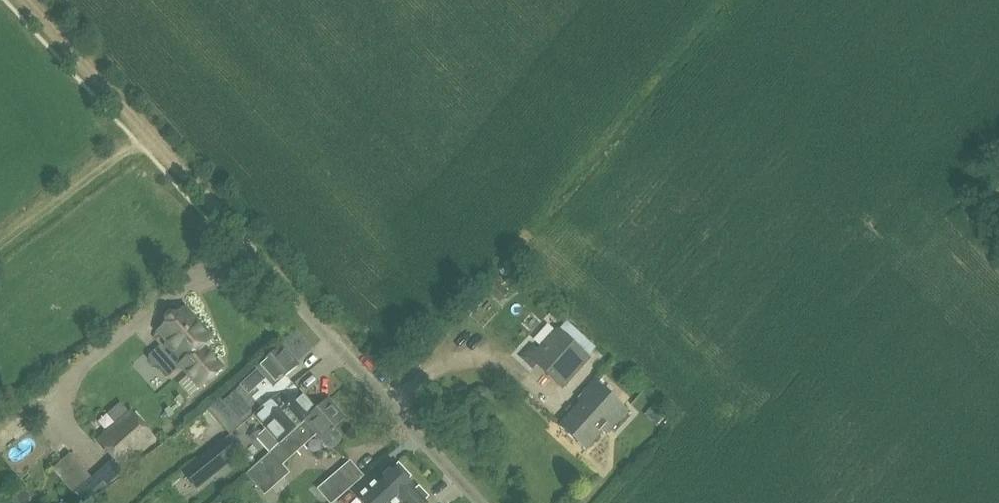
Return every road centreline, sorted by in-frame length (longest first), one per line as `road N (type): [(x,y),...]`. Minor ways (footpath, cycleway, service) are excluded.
road 1 (unclassified): [(480,502),(250,248)]
road 2 (track): [(14,0),(250,248)]
road 3 (track): [(141,134),(0,239)]

